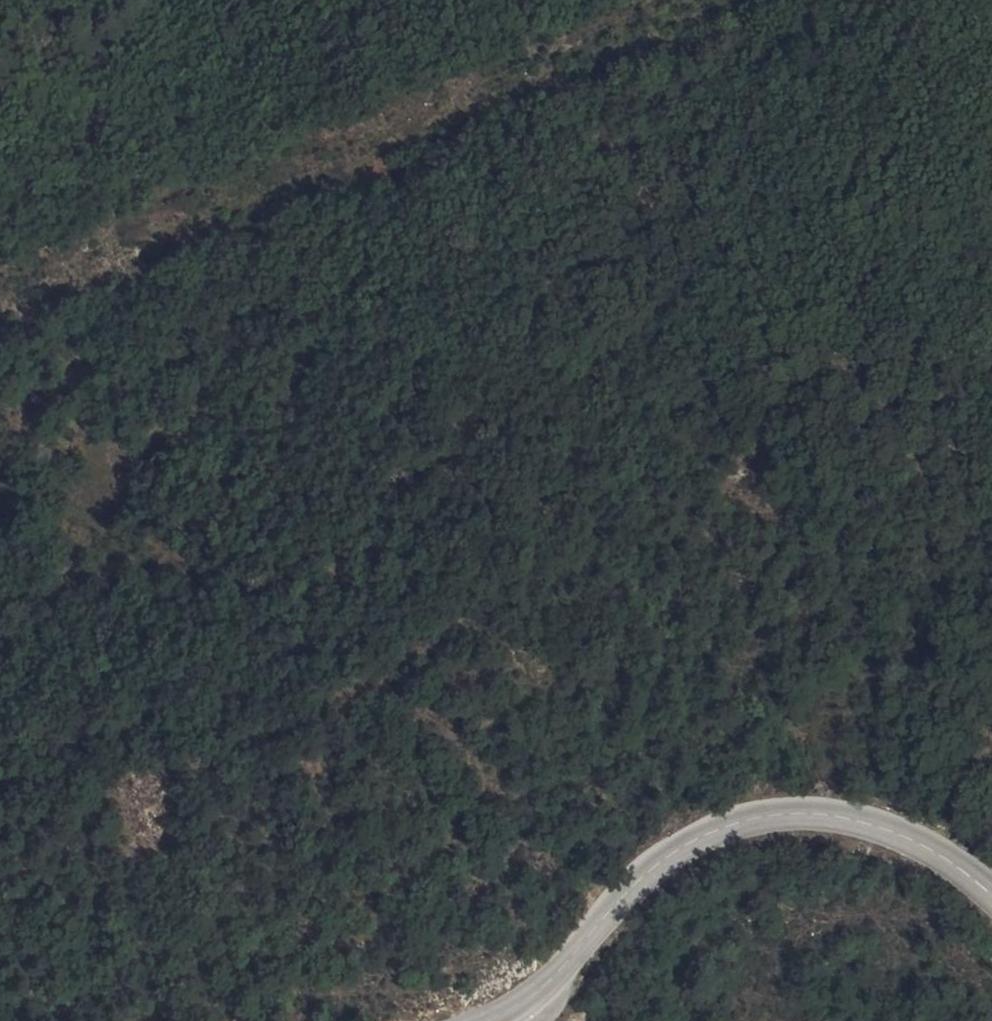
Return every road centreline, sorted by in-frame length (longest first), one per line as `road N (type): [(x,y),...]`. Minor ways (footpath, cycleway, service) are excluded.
road 1 (secondary): [(991,898),(867,824),(801,815),(723,825),(661,860),(534,994),(486,1020)]

